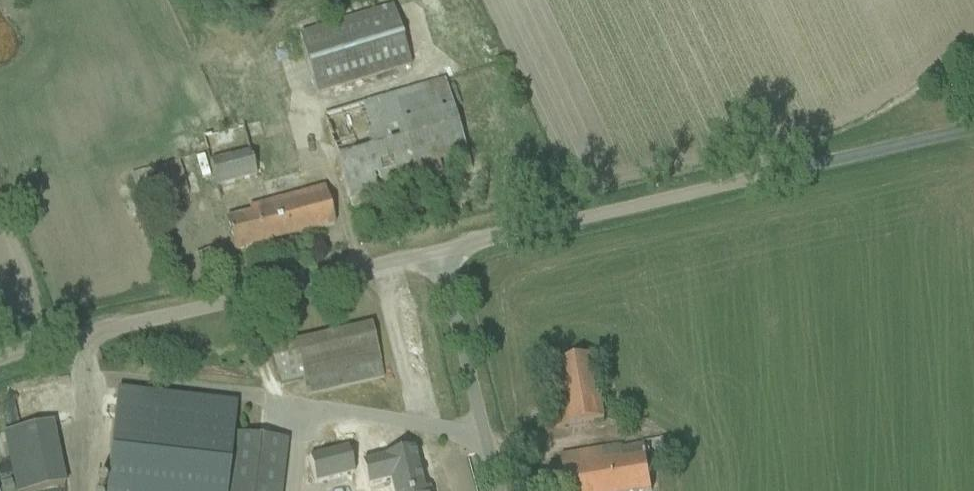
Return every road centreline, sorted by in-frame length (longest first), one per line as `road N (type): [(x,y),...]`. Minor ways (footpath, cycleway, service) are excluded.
road 1 (unclassified): [(437,252),(973,130)]
road 2 (unclassified): [(0,361),(437,252)]
road 3 (unclassified): [(497,490),(437,252)]

